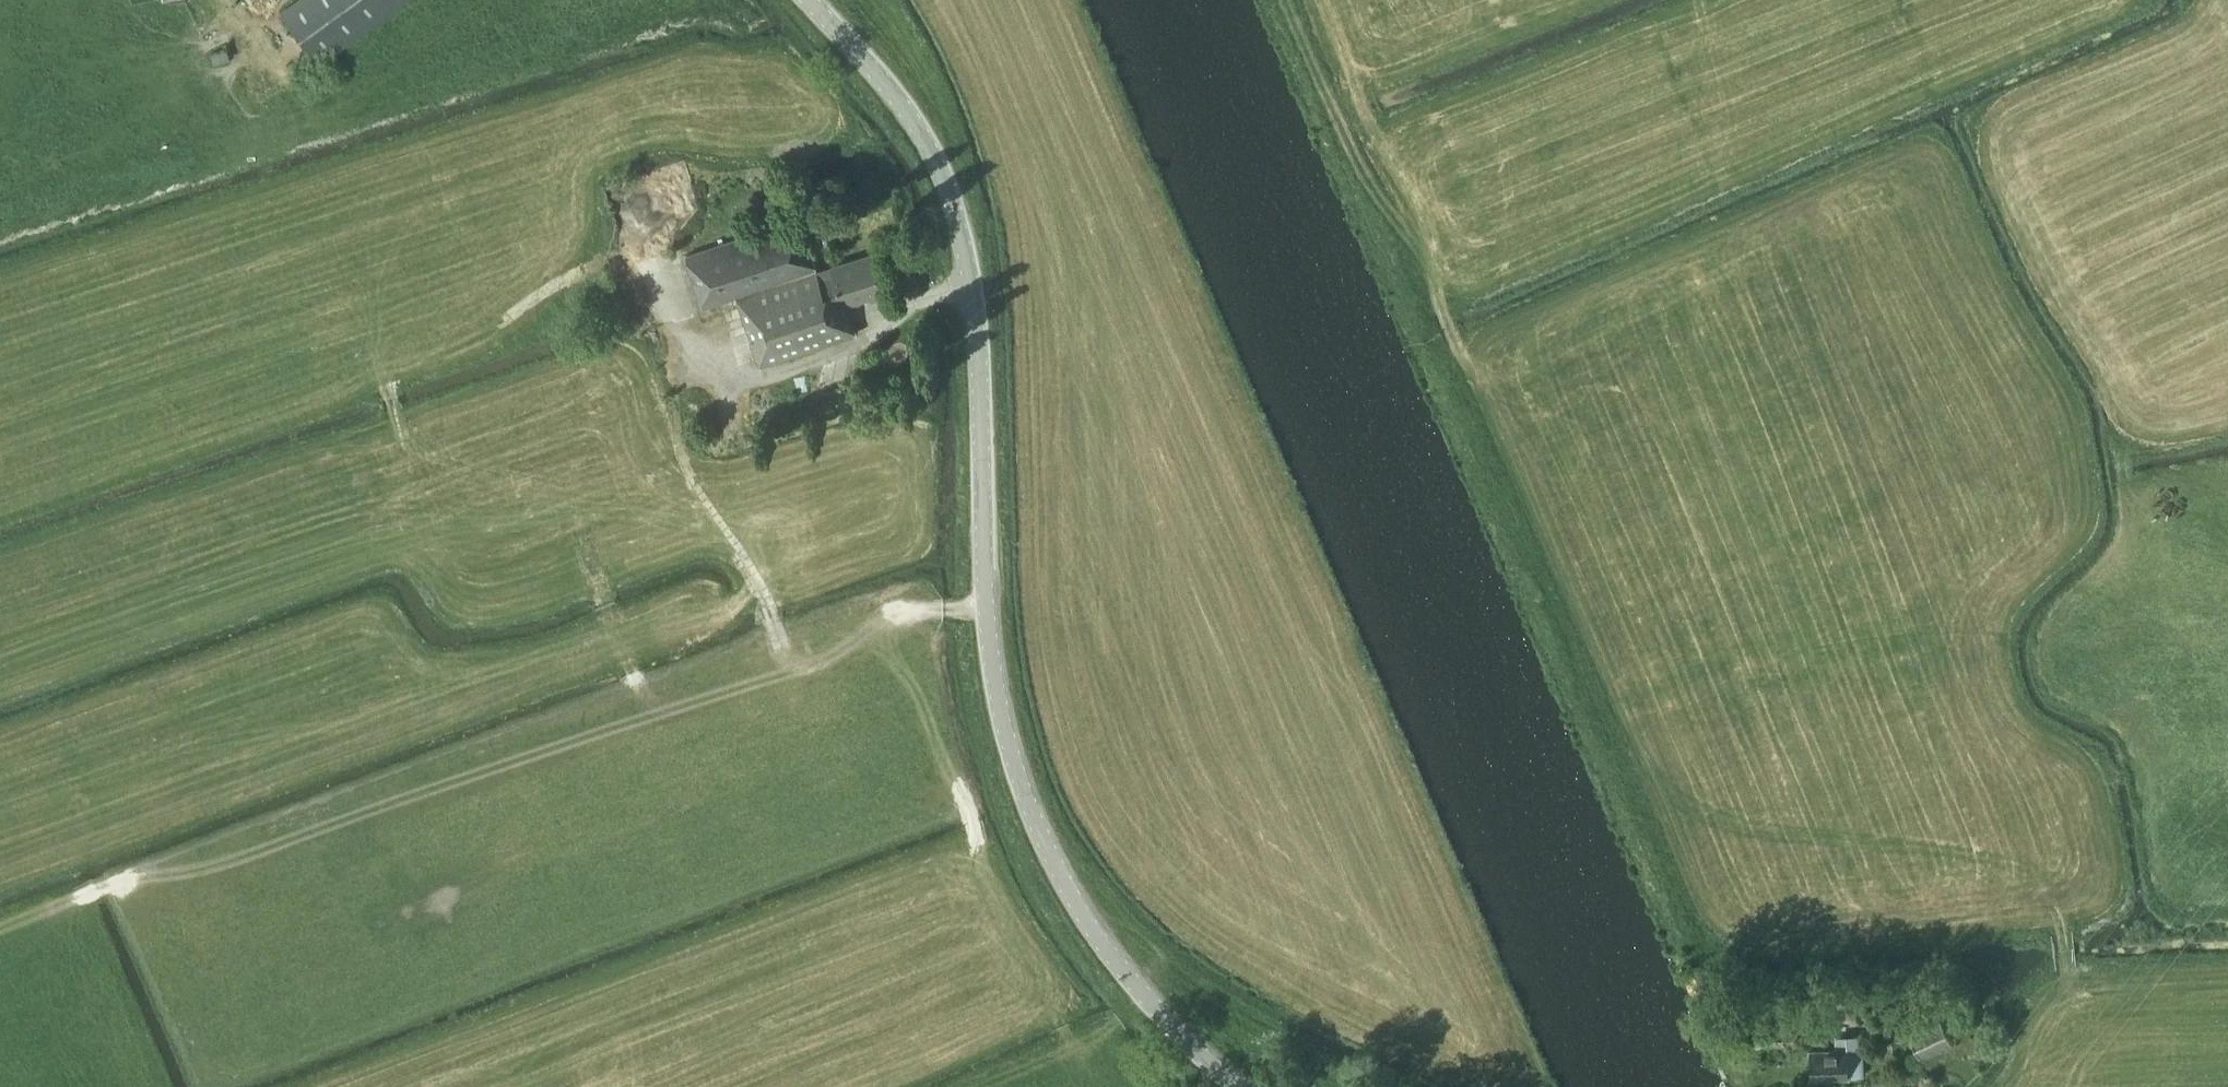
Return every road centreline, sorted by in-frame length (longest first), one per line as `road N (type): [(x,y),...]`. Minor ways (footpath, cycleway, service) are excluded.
road 1 (tertiary): [(1246,1086),(1135,981),(1086,917),(1013,773),(1001,714),(981,348),(969,262),(930,145),(902,100),(812,0)]

